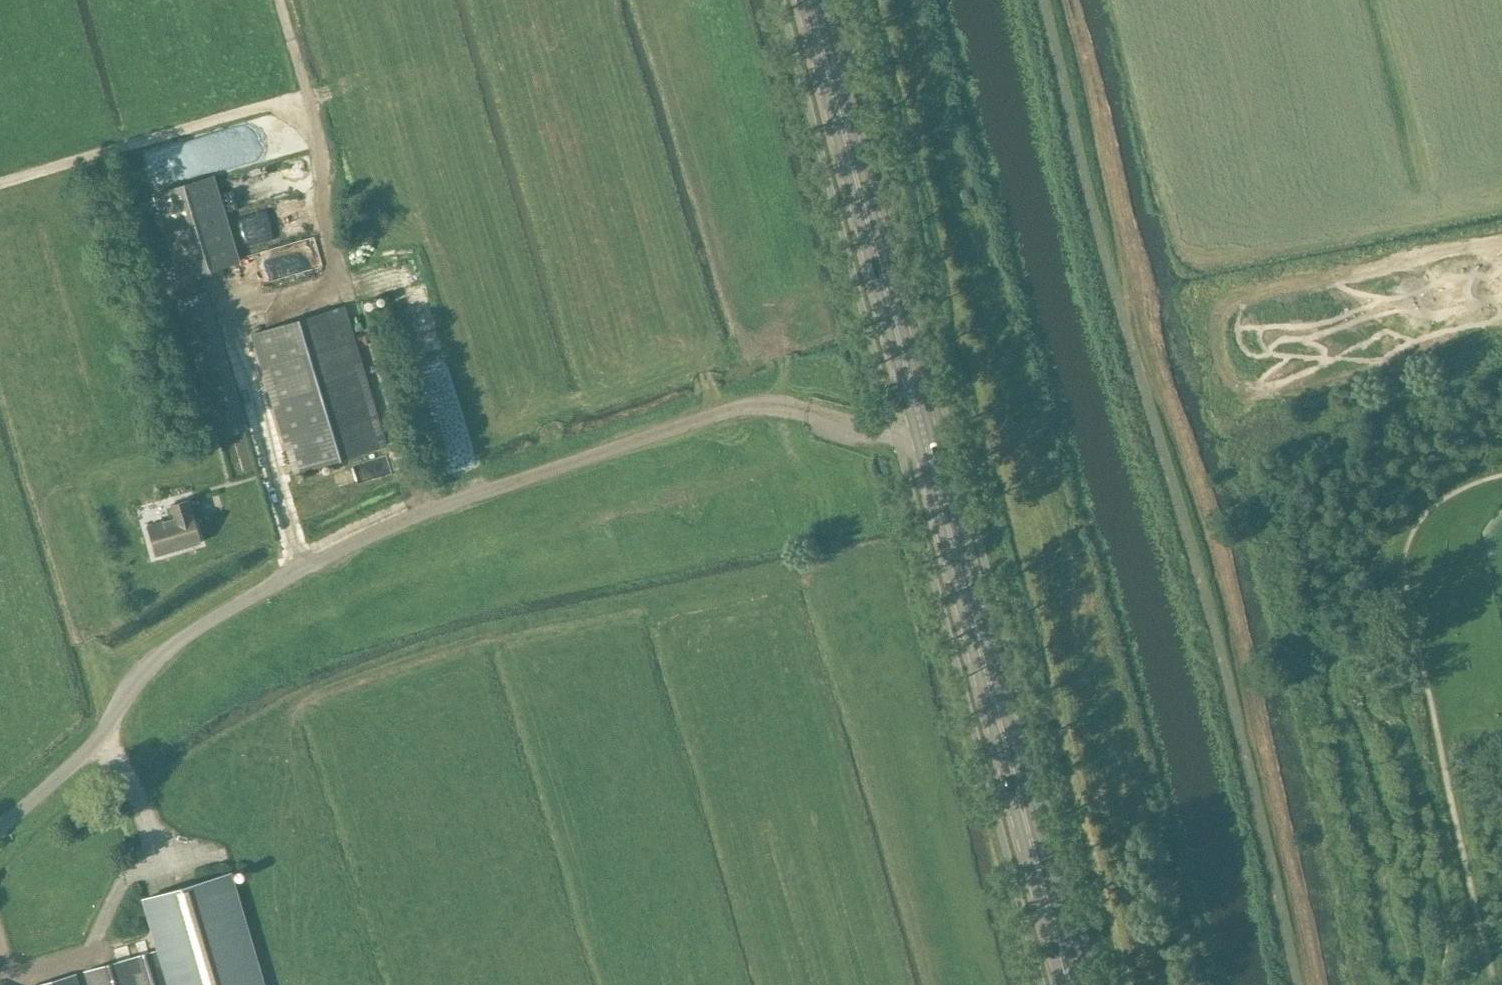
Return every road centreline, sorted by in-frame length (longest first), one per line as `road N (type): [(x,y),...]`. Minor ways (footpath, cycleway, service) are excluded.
road 1 (primary): [(1070,984),(814,0)]
road 2 (unclassified): [(0,827),(85,752),(164,650),(320,557),(423,512),(746,405),(808,417)]
road 3 (track): [(0,184),(307,95)]
road 4 (track): [(346,286),(307,95),(278,0)]

